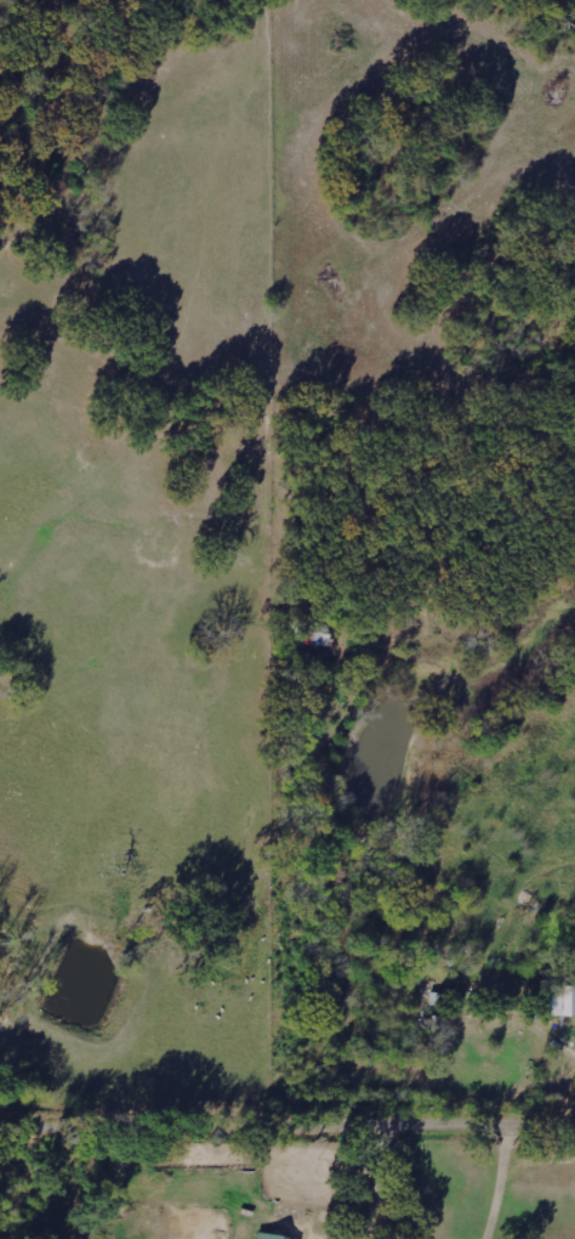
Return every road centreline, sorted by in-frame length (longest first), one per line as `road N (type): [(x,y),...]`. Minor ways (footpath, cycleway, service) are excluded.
road 1 (residential): [(0,1129),(574,1125)]

